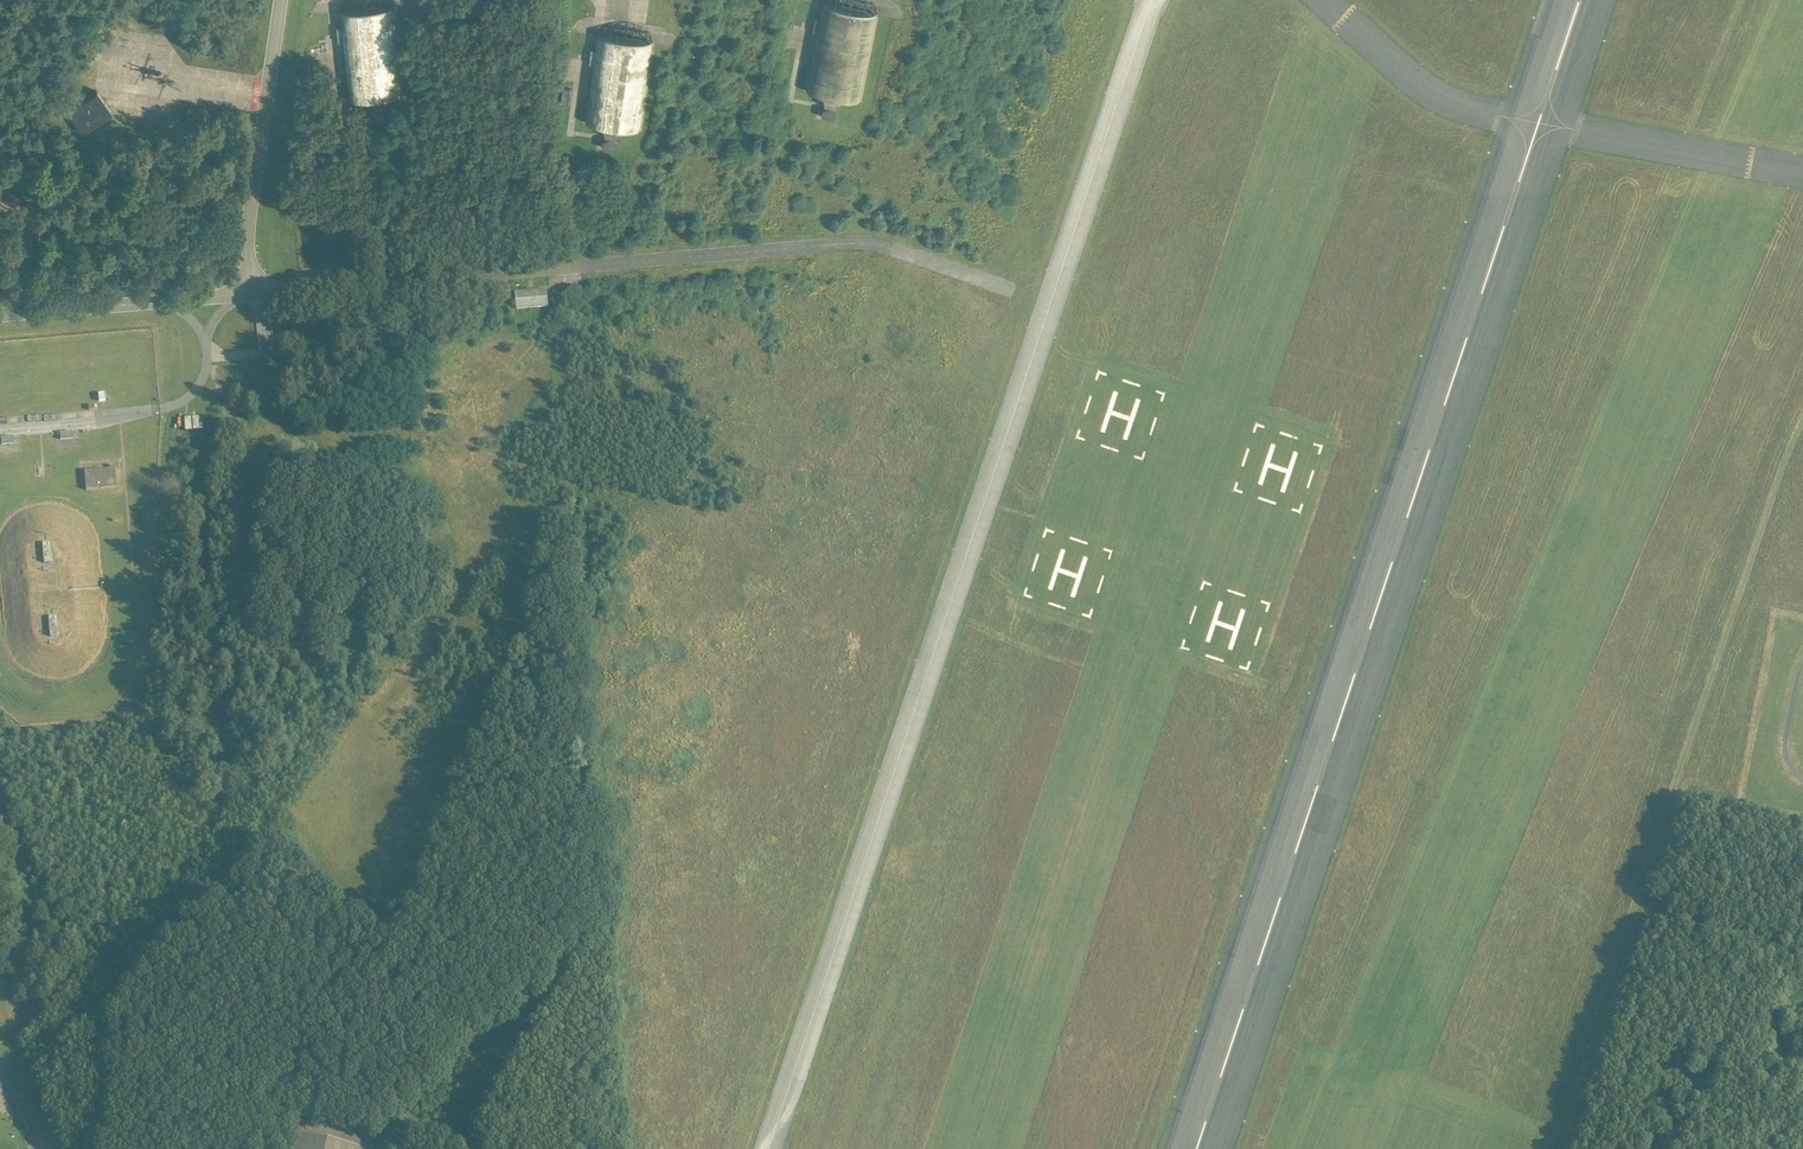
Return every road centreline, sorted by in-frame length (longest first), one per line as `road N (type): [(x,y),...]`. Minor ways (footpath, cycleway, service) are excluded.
road 1 (unclassified): [(252,294),(247,240),(282,0)]
road 2 (unclassified): [(1802,778),(1791,764),(1786,733),(1802,664)]

